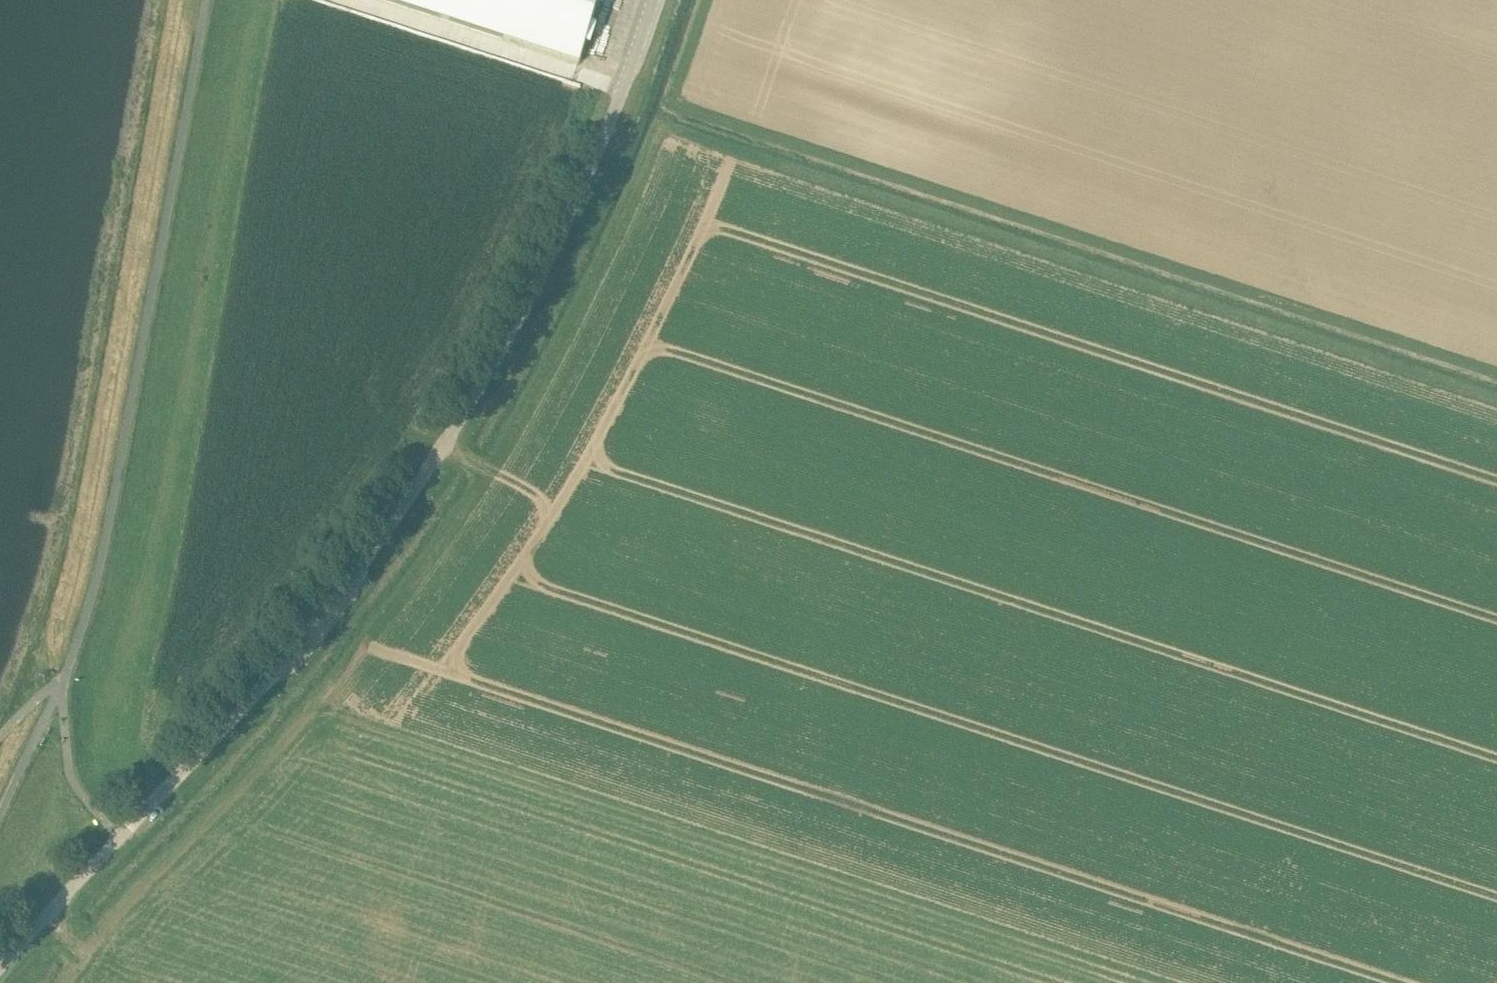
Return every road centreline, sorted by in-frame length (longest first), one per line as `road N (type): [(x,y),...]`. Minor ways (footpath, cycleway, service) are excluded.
road 1 (unclassified): [(0,975),(119,838),(382,575),(497,406),(581,242),(664,0)]

